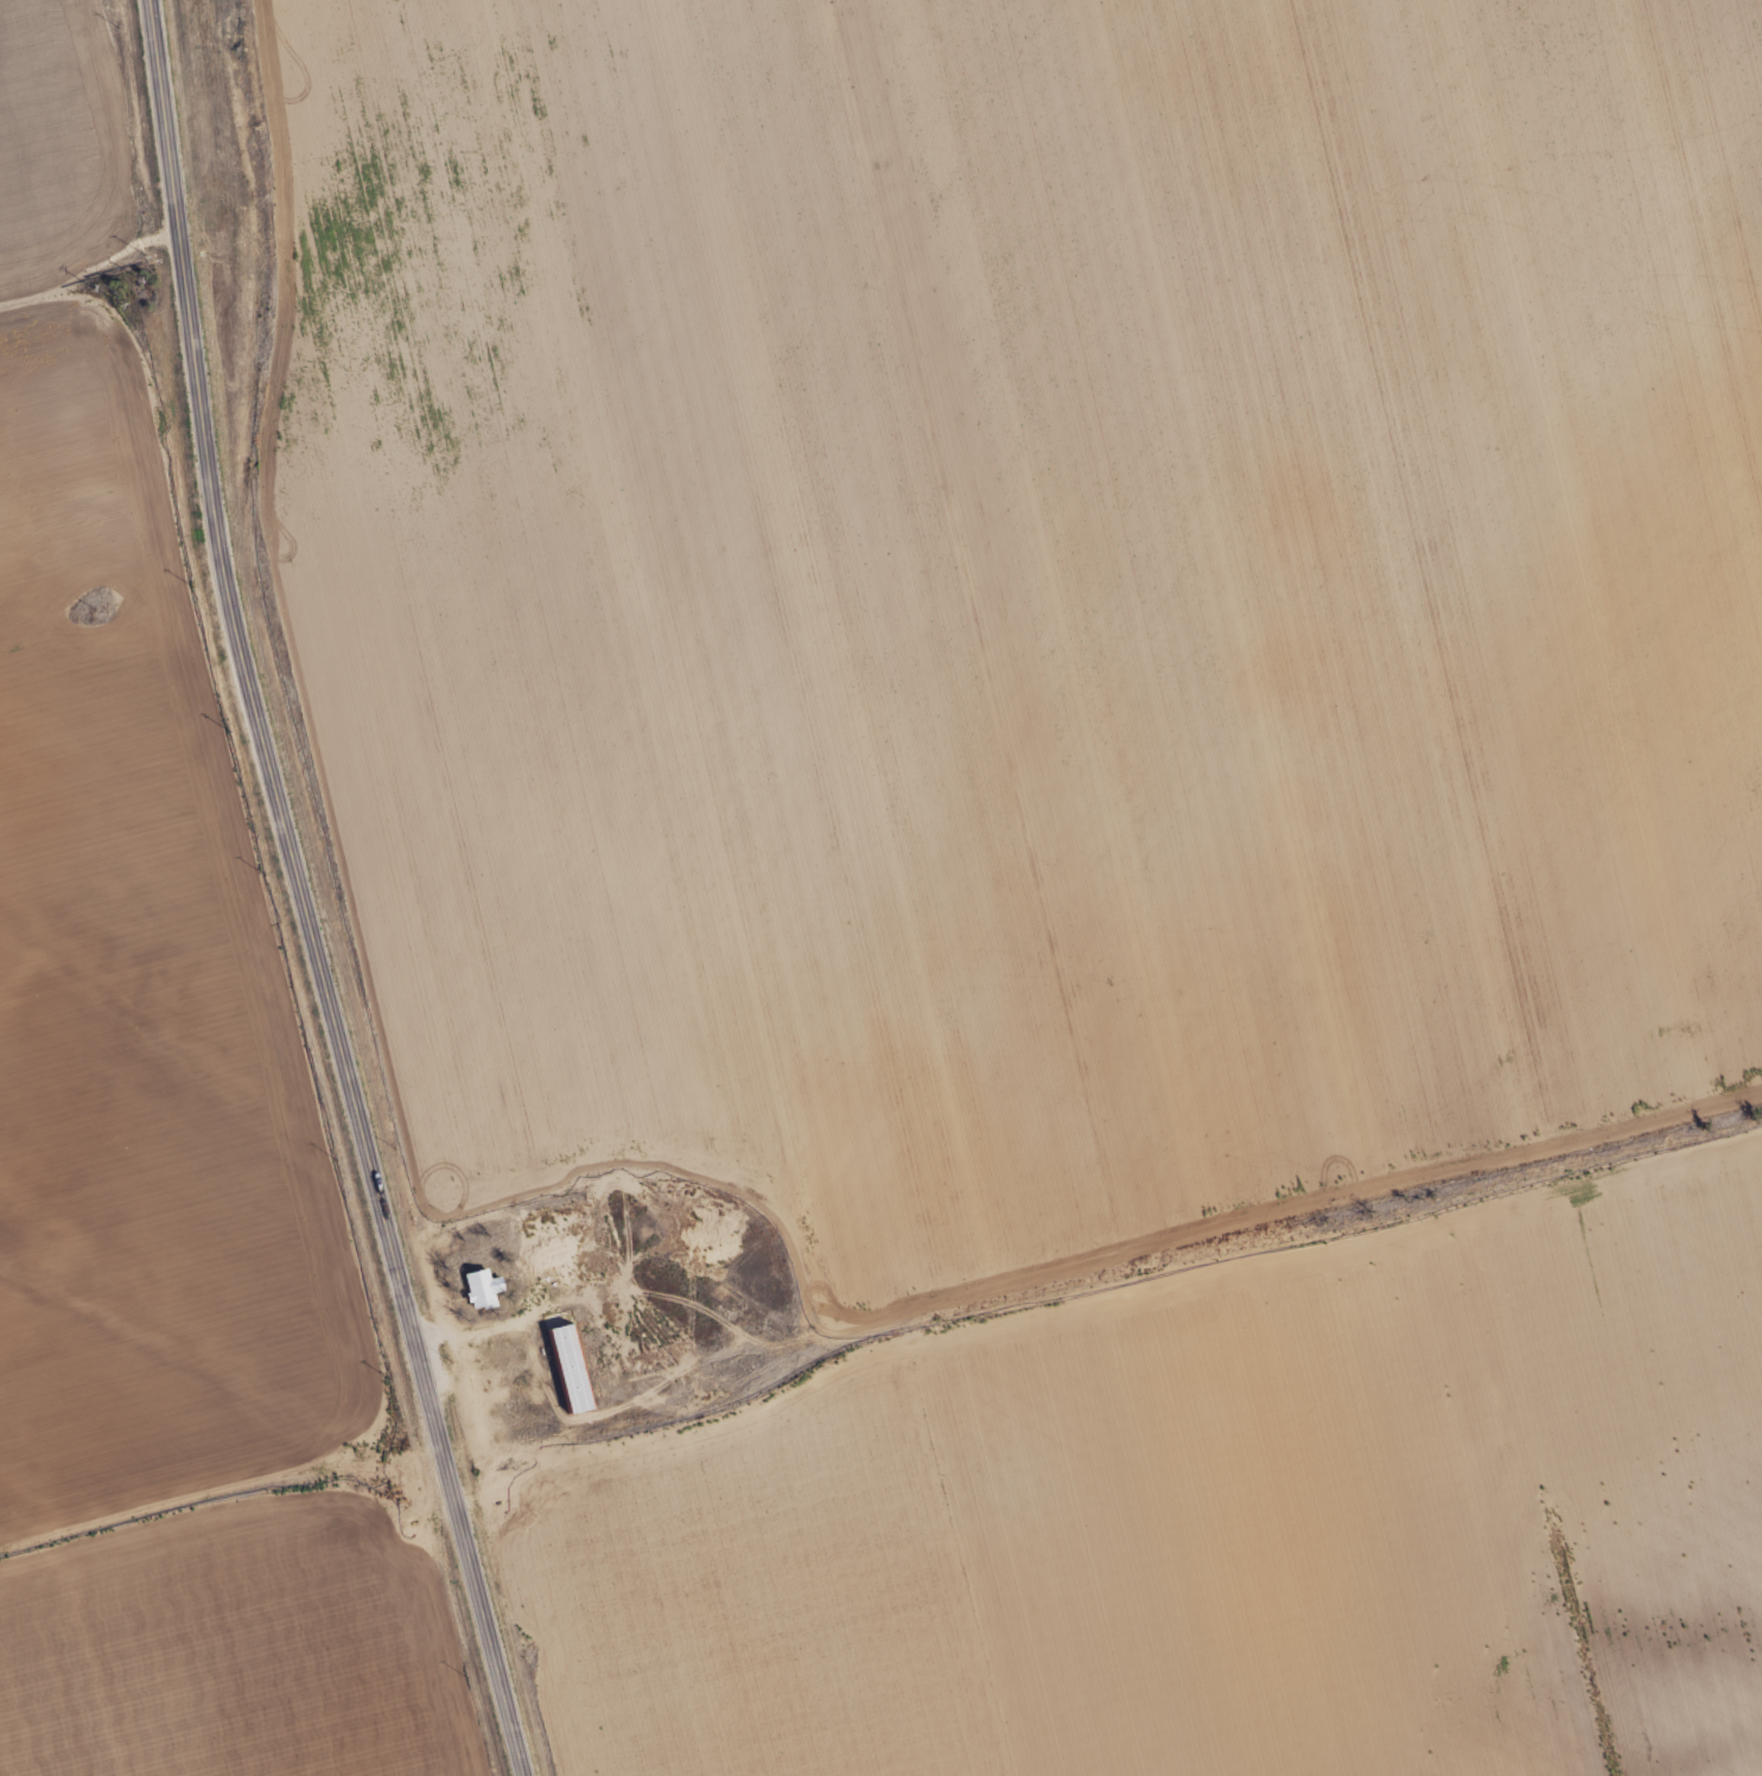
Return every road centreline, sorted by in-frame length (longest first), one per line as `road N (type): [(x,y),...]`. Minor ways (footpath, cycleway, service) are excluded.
road 1 (secondary): [(525,1775),(227,585),(150,0)]

